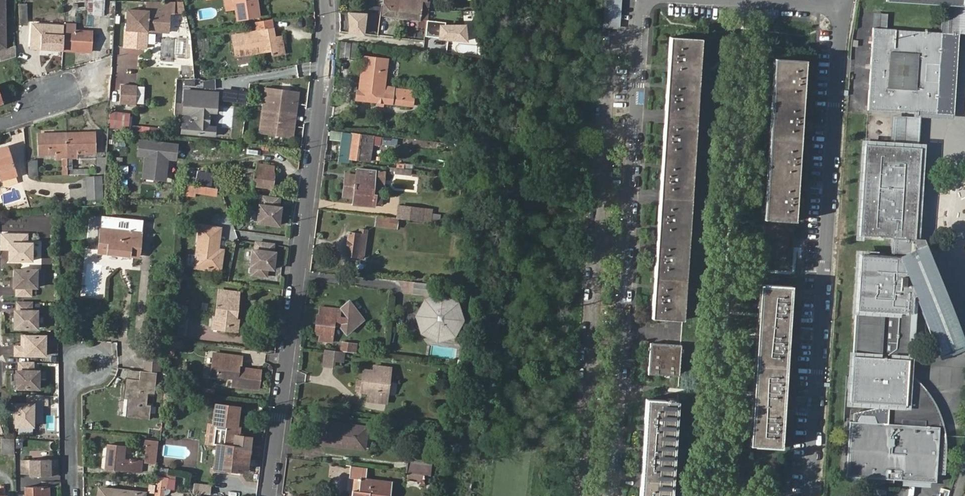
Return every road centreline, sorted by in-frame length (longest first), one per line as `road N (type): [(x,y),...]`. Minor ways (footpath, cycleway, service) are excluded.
road 1 (residential): [(269,495),(328,34),(325,0)]
road 2 (residential): [(614,495),(639,35),(648,0)]
road 3 (residential): [(811,495),(844,4)]
road 4 (residential): [(71,374),(72,495)]

